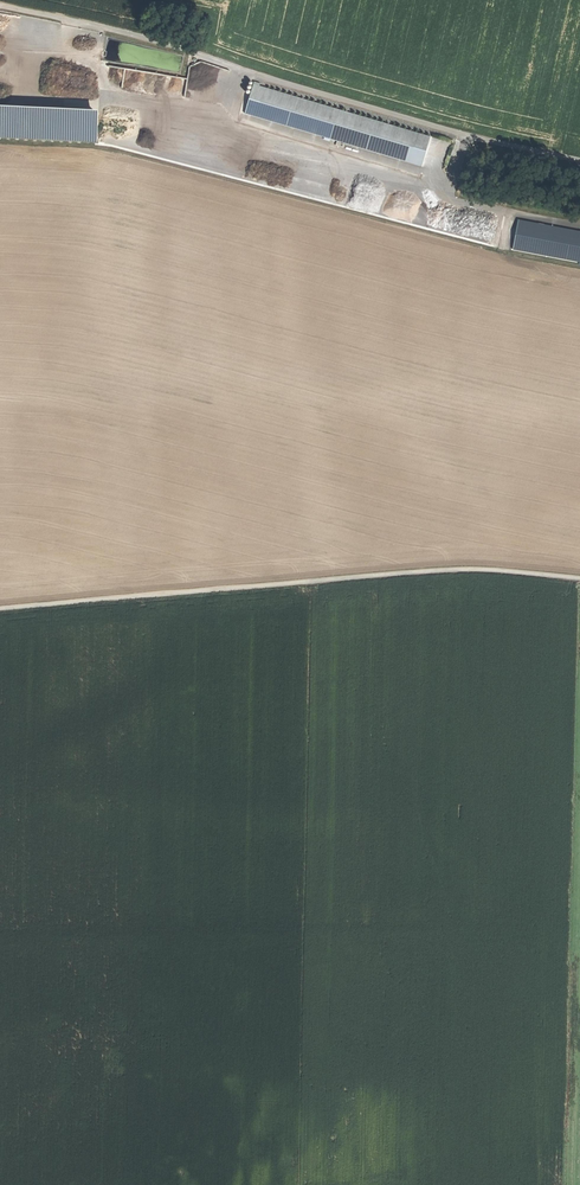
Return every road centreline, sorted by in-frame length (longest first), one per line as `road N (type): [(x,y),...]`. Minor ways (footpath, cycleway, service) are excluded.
road 1 (track): [(0,7),(125,34),(579,164)]
road 2 (track): [(0,609),(456,571),(579,579)]
road 3 (track): [(0,934),(579,926)]

